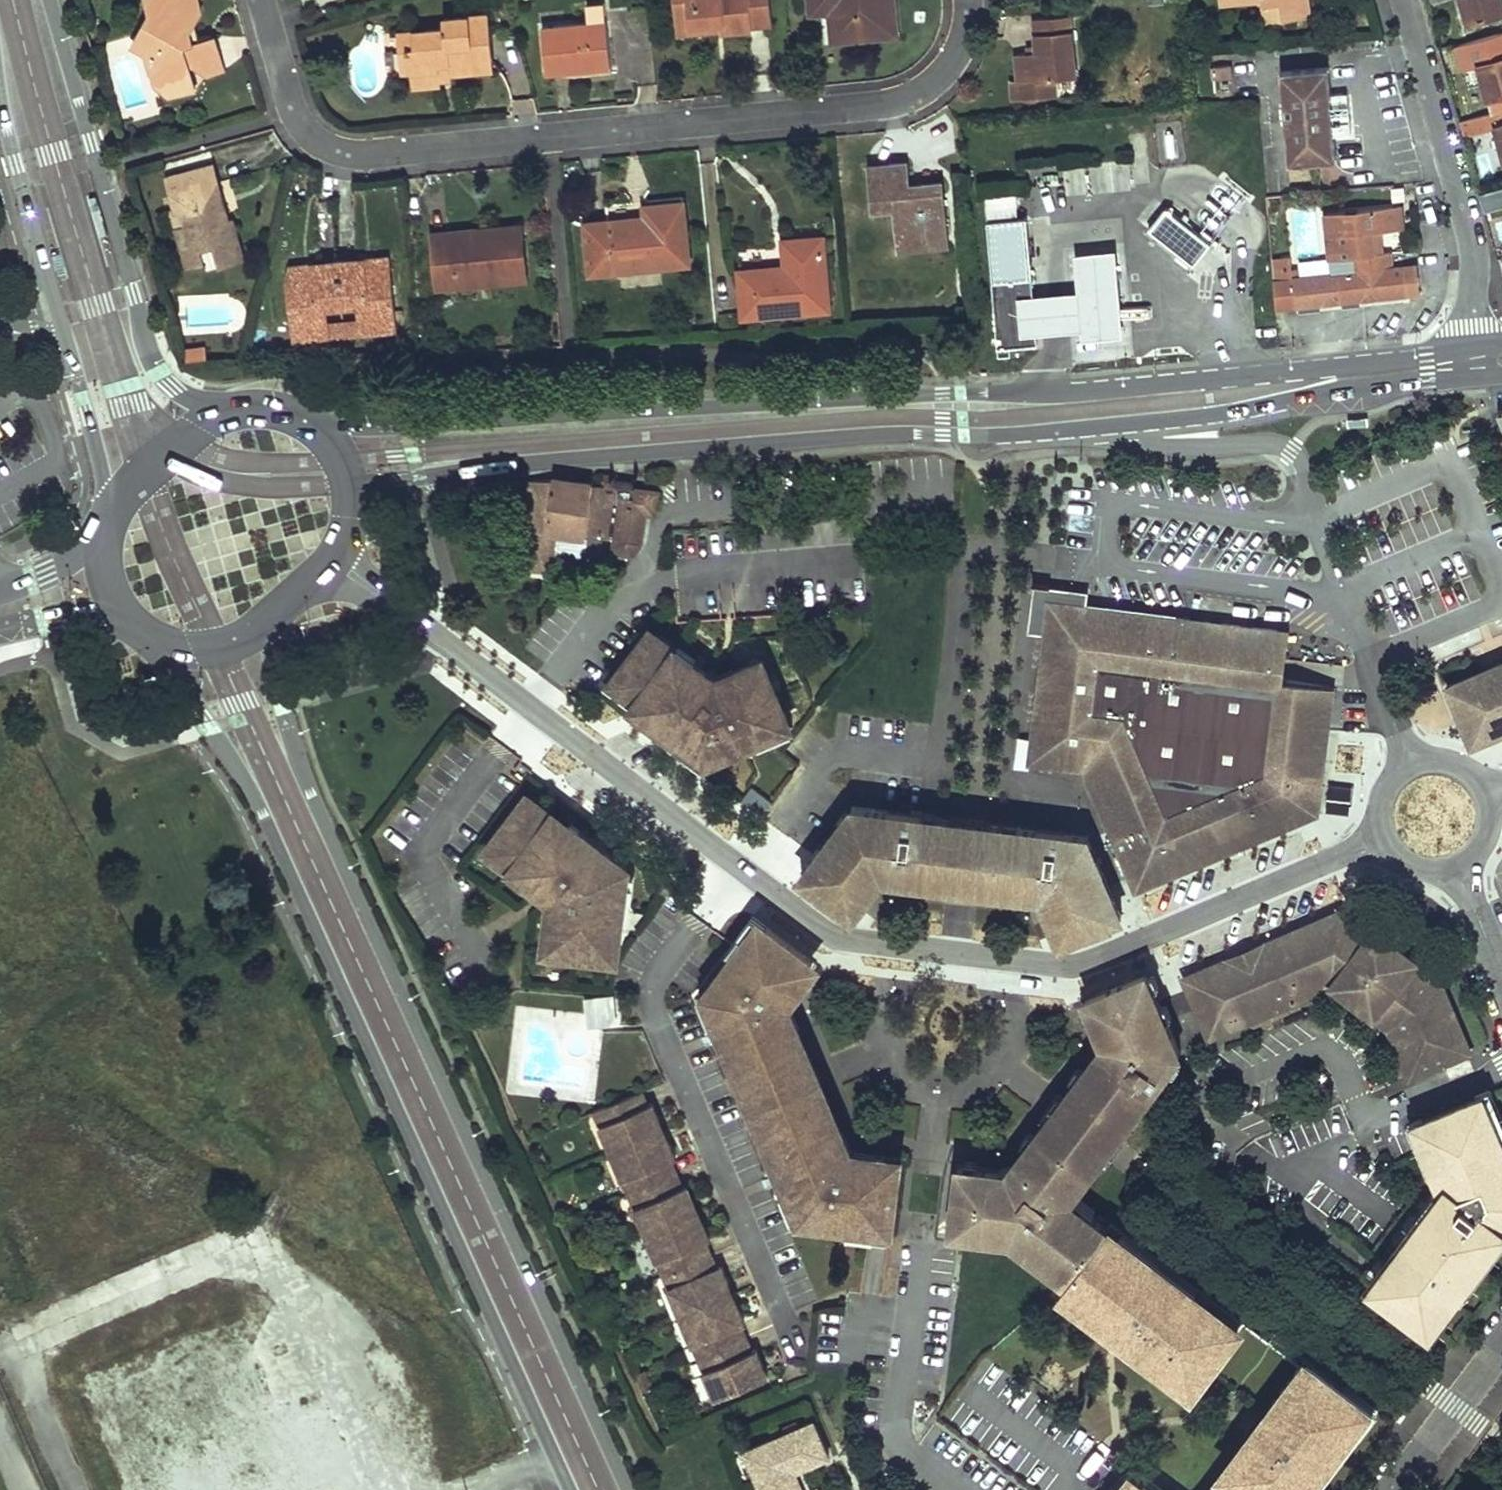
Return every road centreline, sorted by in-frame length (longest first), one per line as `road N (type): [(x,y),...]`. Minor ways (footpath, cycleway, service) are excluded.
road 1 (secondary): [(1471,350),(1058,395),(387,427),(308,422)]
road 2 (secondary): [(350,488),(497,465),(866,435),(1070,431),(1473,379)]
road 3 (tertiary): [(628,1489),(312,799),(283,708),(269,616)]
road 4 (tertiary): [(159,649),(264,819),(570,1489)]
road 5 (residential): [(261,0),(293,111),(309,138),(335,153),(375,155),(888,106),(913,98),(955,58),(967,0)]
road 6 (residential): [(333,560),(828,934),(1071,969)]
road 7 (tertiary): [(226,411),(173,386),(149,359),(49,0)]
road 8 (tertiary): [(0,102),(109,508)]
road 9 (residential): [(1471,350),(1471,237),(1404,0)]
road 10 (residential): [(1381,839),(1071,969)]
road 11 (residential): [(1501,1344),(1393,1489)]
road 12 (residential): [(1487,794),(1446,760),(1410,764),(1380,796),(1381,839)]
road 13 (secondary): [(226,411),(178,440),(109,508)]
road 14 (secondary): [(0,631),(57,618),(122,616)]
road 15 (secondary): [(159,649),(217,649),(269,616)]

